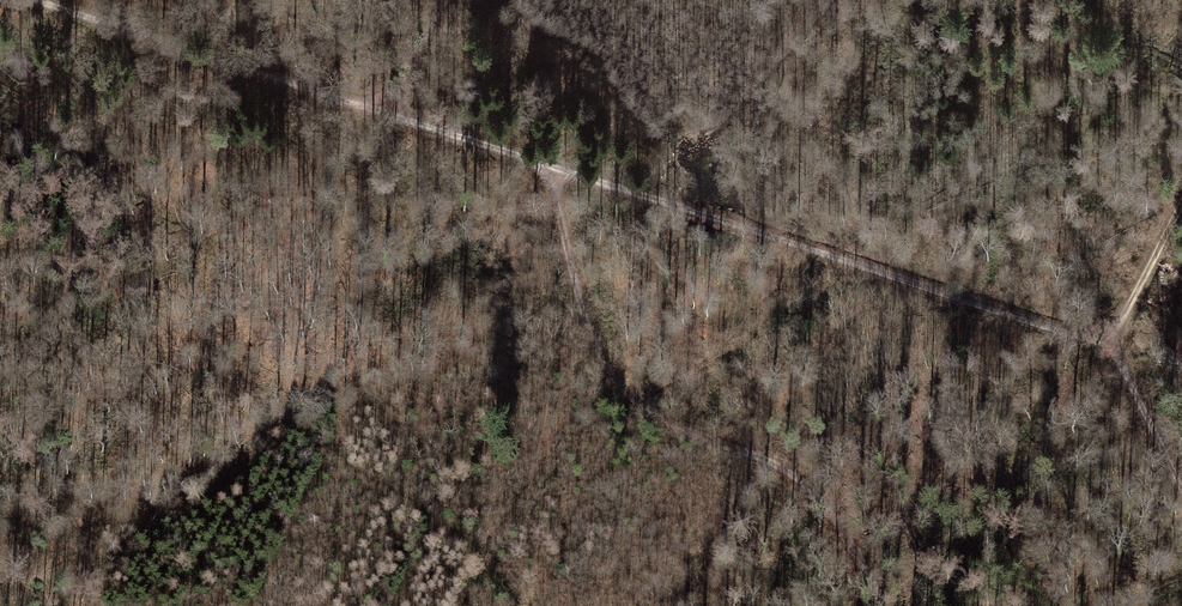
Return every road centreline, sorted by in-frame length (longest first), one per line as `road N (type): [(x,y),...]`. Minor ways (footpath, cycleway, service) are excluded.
road 1 (track): [(34,0),(1109,342),(1181,491)]
road 2 (track): [(883,605),(848,533),(808,487),(654,413),(606,366),(584,315),(545,161)]
road 3 (track): [(509,605),(447,532),(304,437)]
road 4 (track): [(1181,198),(1109,342)]
road 5 (track): [(381,106),(441,0)]

